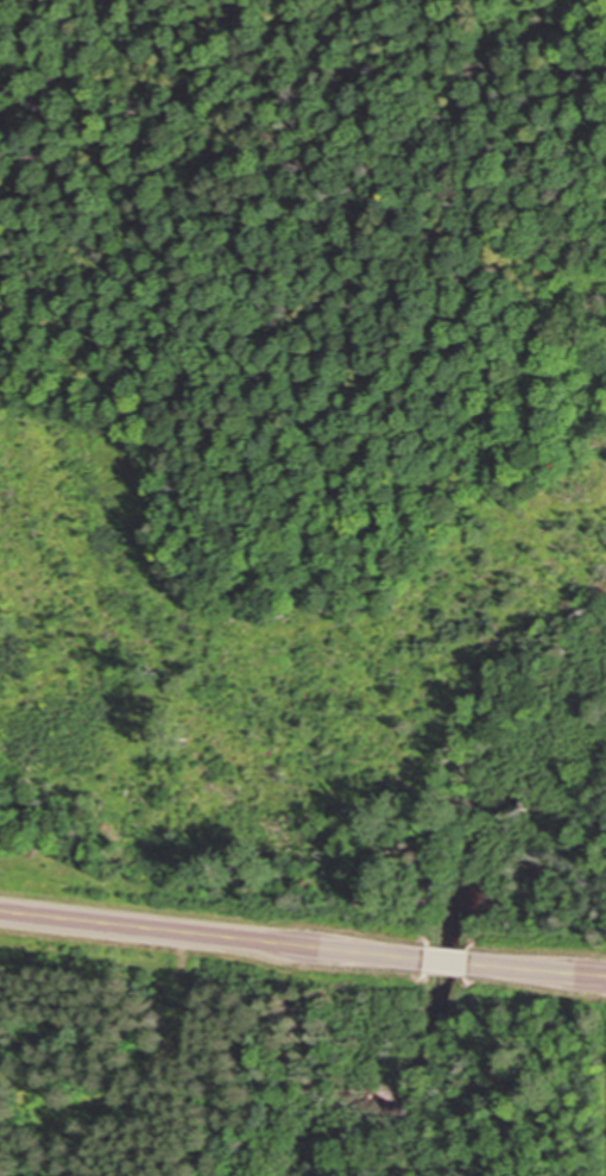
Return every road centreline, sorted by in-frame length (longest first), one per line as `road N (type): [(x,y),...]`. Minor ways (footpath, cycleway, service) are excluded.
road 1 (tertiary): [(0,909),(425,958)]
road 2 (tertiary): [(468,963),(605,976)]

